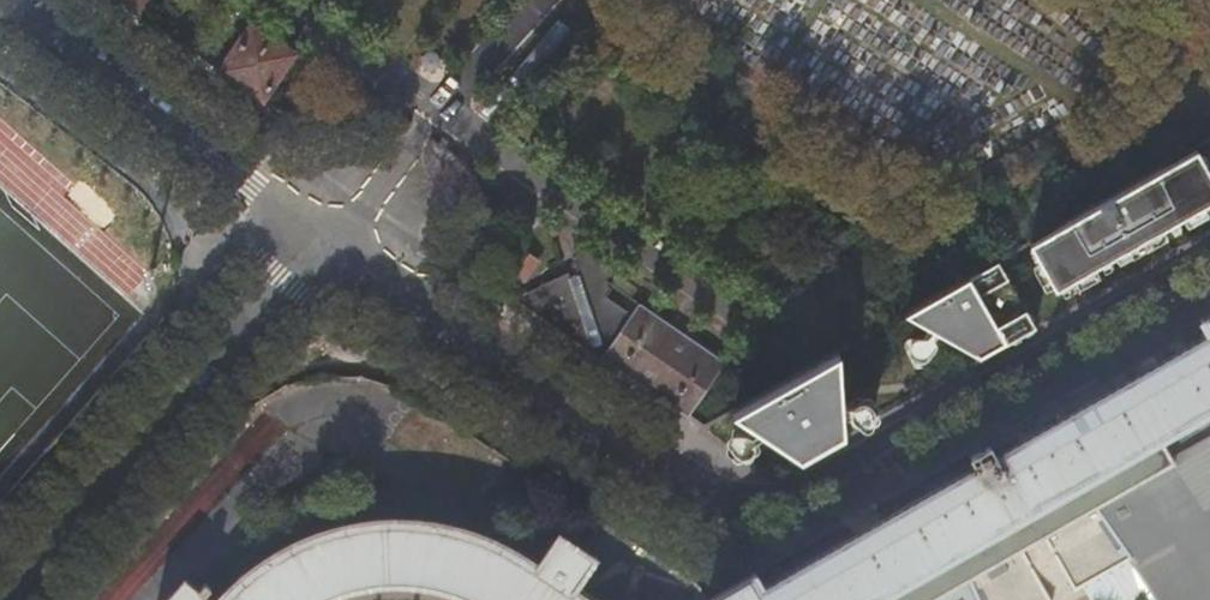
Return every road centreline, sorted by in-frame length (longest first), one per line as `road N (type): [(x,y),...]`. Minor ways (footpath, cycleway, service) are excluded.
road 1 (residential): [(324,244),(749,516),(1209,258)]
road 2 (residential): [(0,589),(324,244)]
road 3 (residential): [(42,23),(324,244)]

